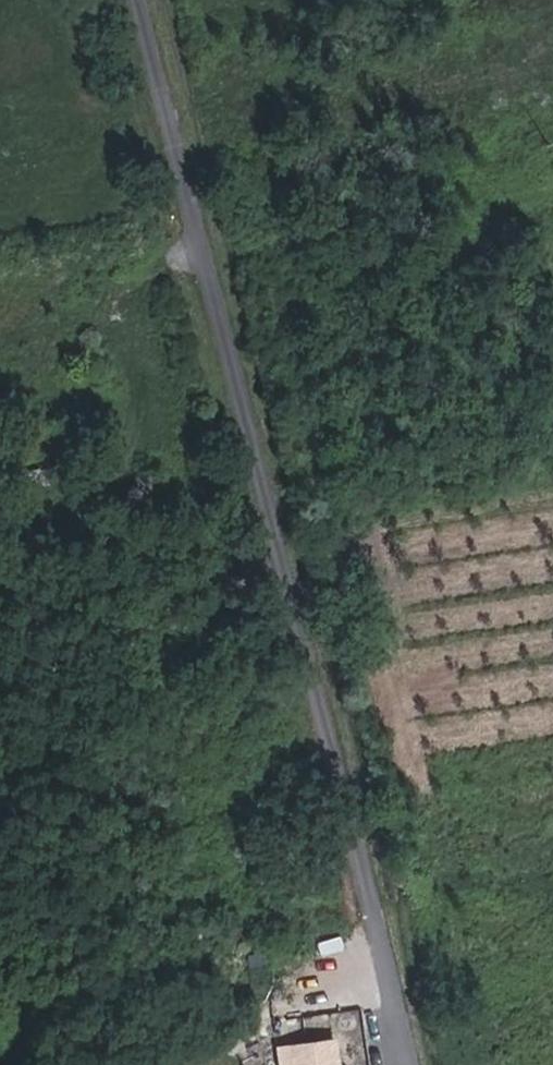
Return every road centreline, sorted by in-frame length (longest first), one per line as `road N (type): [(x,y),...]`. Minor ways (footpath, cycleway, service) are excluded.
road 1 (unclassified): [(407,1064),(139,0)]

